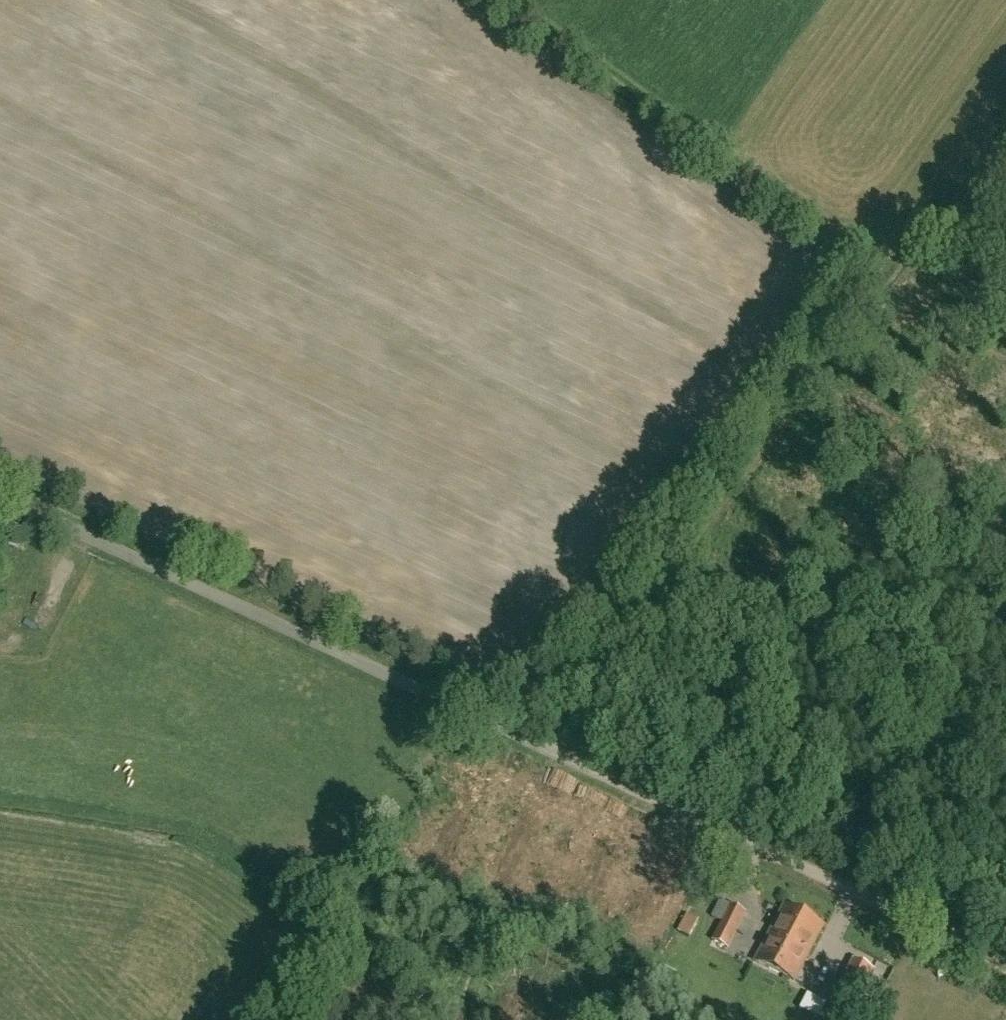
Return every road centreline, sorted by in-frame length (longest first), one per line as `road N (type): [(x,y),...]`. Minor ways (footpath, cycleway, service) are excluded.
road 1 (unclassified): [(886,903),(0,495)]
road 2 (track): [(555,752),(1005,128)]
road 3 (track): [(1005,959),(886,903)]

